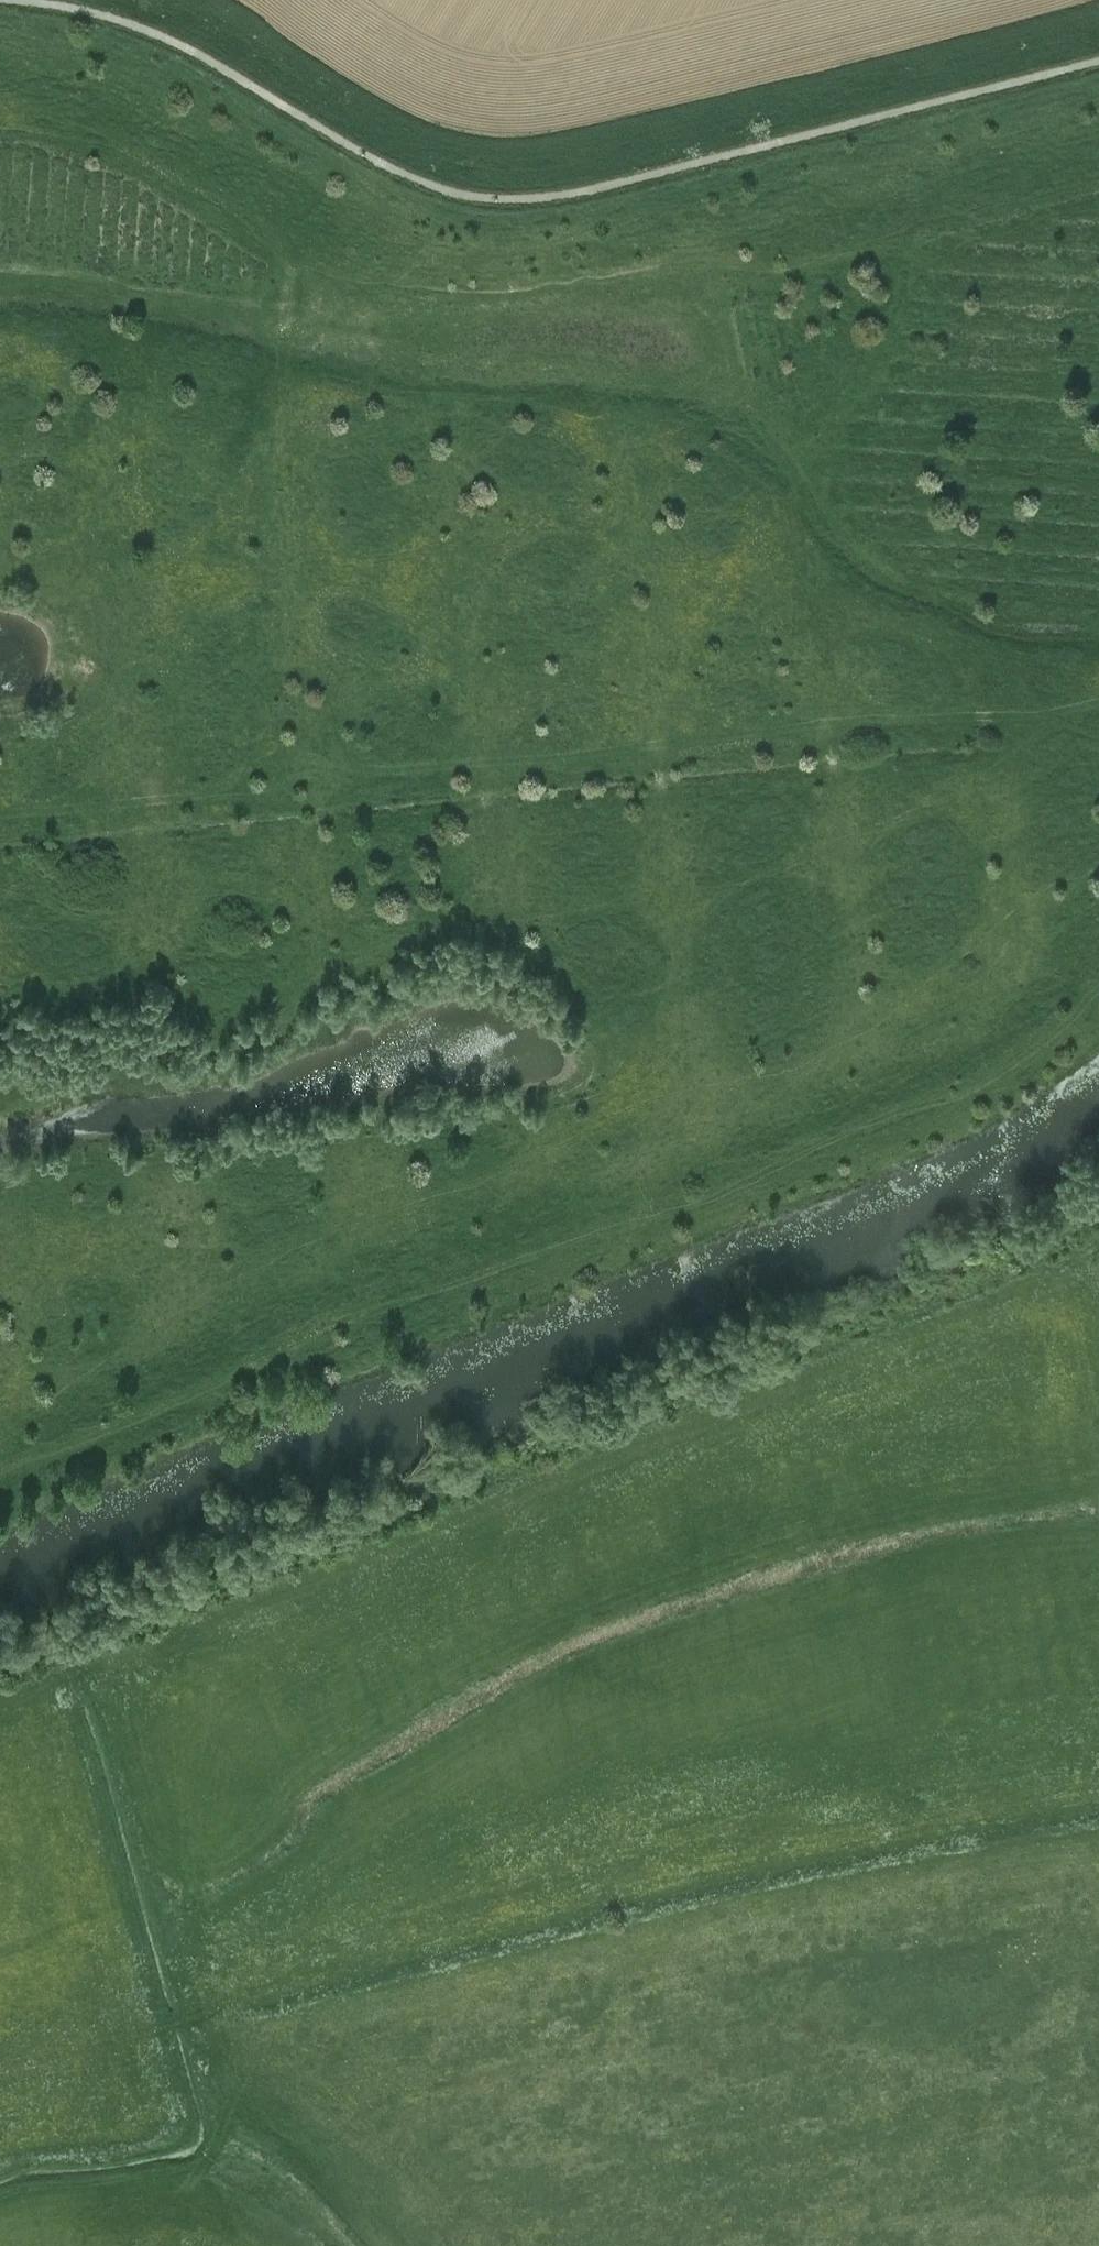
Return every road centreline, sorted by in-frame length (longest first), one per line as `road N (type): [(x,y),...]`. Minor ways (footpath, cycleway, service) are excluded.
road 1 (track): [(0,815),(259,794),(340,773),(1098,706)]

